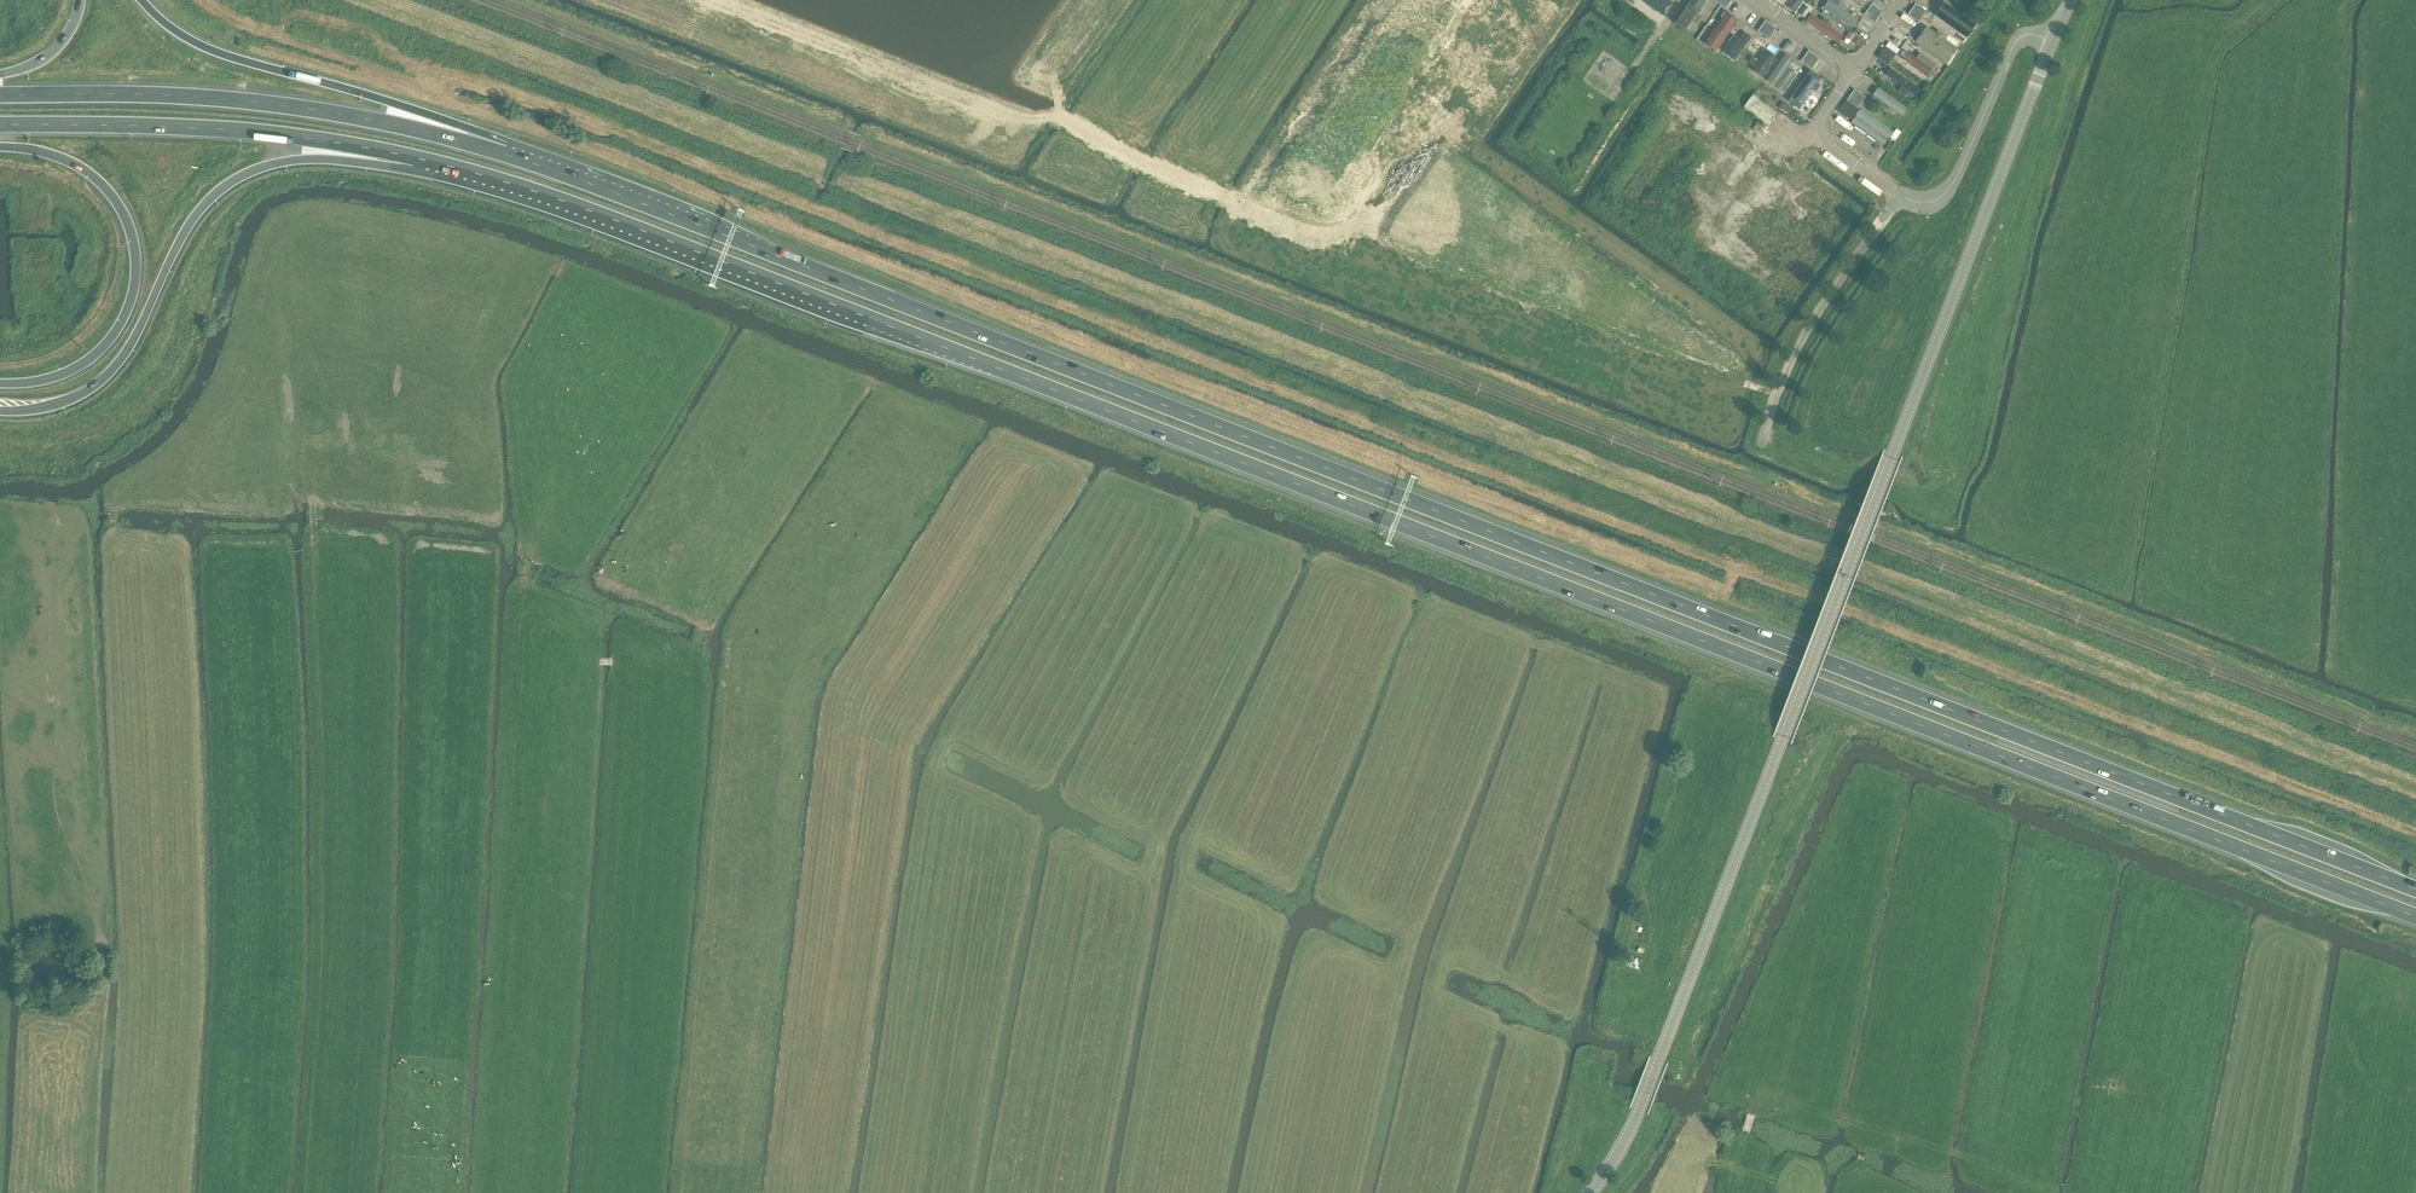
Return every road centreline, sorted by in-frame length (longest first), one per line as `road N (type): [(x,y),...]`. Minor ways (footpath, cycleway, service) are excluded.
road 1 (trunk): [(414,157),(556,199),(2415,915)]
road 2 (trunk): [(2415,889),(506,156)]
road 3 (unclassified): [(2057,33),(1998,166),(1639,1111),(1591,1192)]
road 4 (trunk): [(0,411),(91,393),(139,336),(195,220),(242,175),(301,159),(414,157)]
road 5 (trunk): [(506,156),(296,108),(0,96)]
road 6 (trunk): [(0,125),(243,130),(414,157)]
road 7 (unclassified): [(2057,33),(2033,30),(2017,41),(1944,195),(1928,199),(1826,110),(1853,68)]
road 8 (trunk): [(0,147),(46,153),(95,177),(129,220),(137,264),(126,321),(102,351),(45,381),(0,384)]
road 9 (trunk): [(506,156),(469,129),(212,52),(141,0)]
road 10 (track): [(1910,188),(1823,302),(1762,441)]

